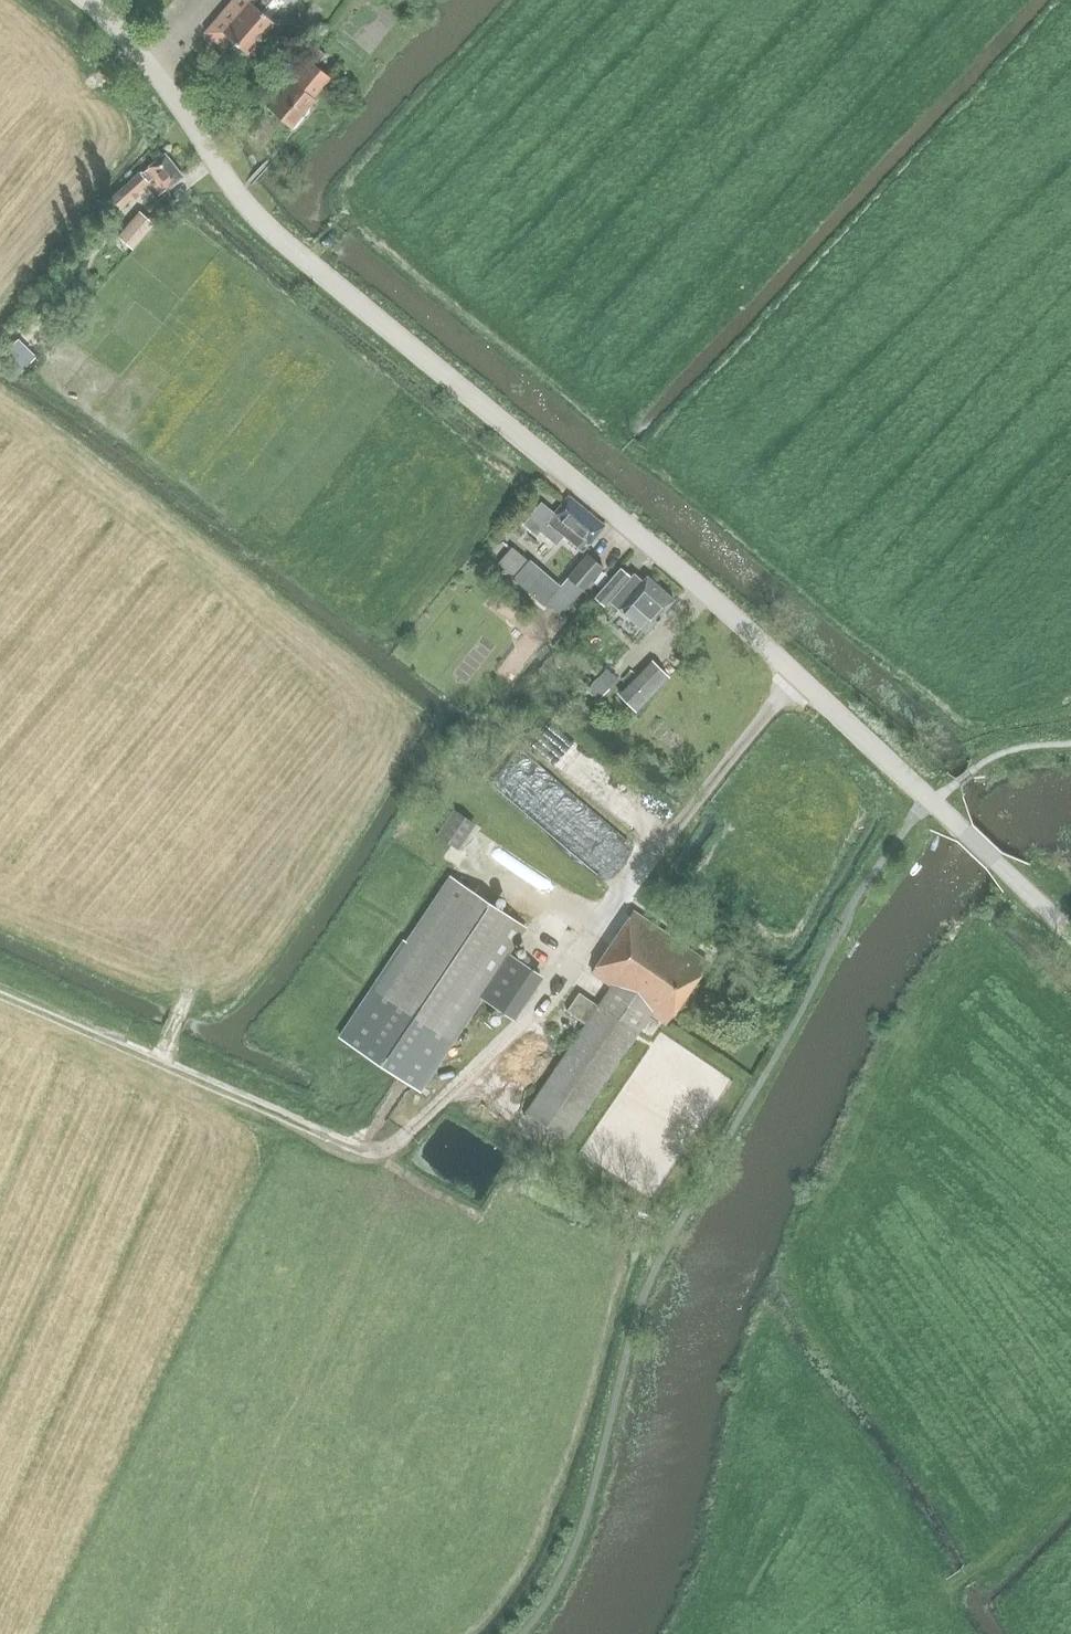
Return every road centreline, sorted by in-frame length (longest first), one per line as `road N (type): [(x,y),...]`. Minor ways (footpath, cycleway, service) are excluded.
road 1 (tertiary): [(1070,934),(709,595),(290,250),(254,215),(115,24),(86,0)]
road 2 (track): [(546,1000),(415,1129),(388,1149),(363,1151),(161,1058),(189,991)]
road 3 (track): [(161,1058),(0,990)]

